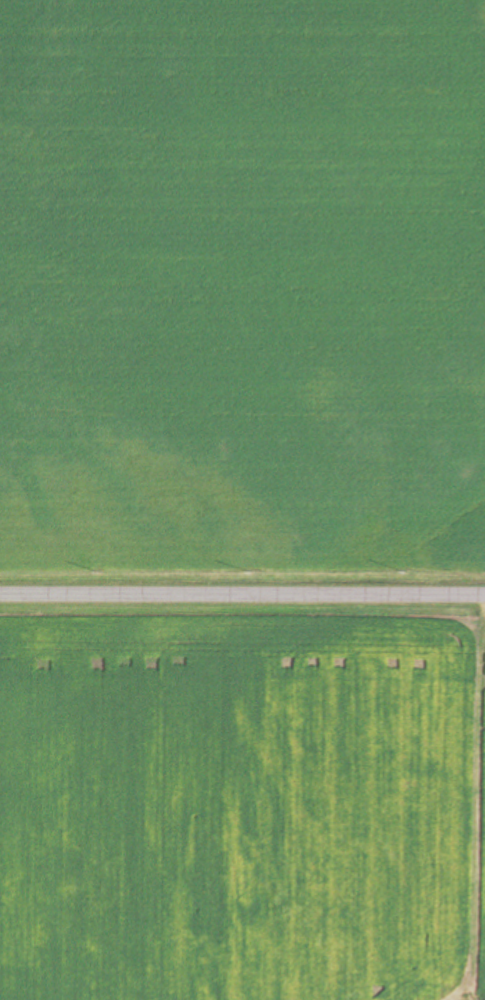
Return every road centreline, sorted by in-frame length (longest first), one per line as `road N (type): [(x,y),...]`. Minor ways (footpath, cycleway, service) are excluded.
road 1 (residential): [(484,596),(0,595)]

